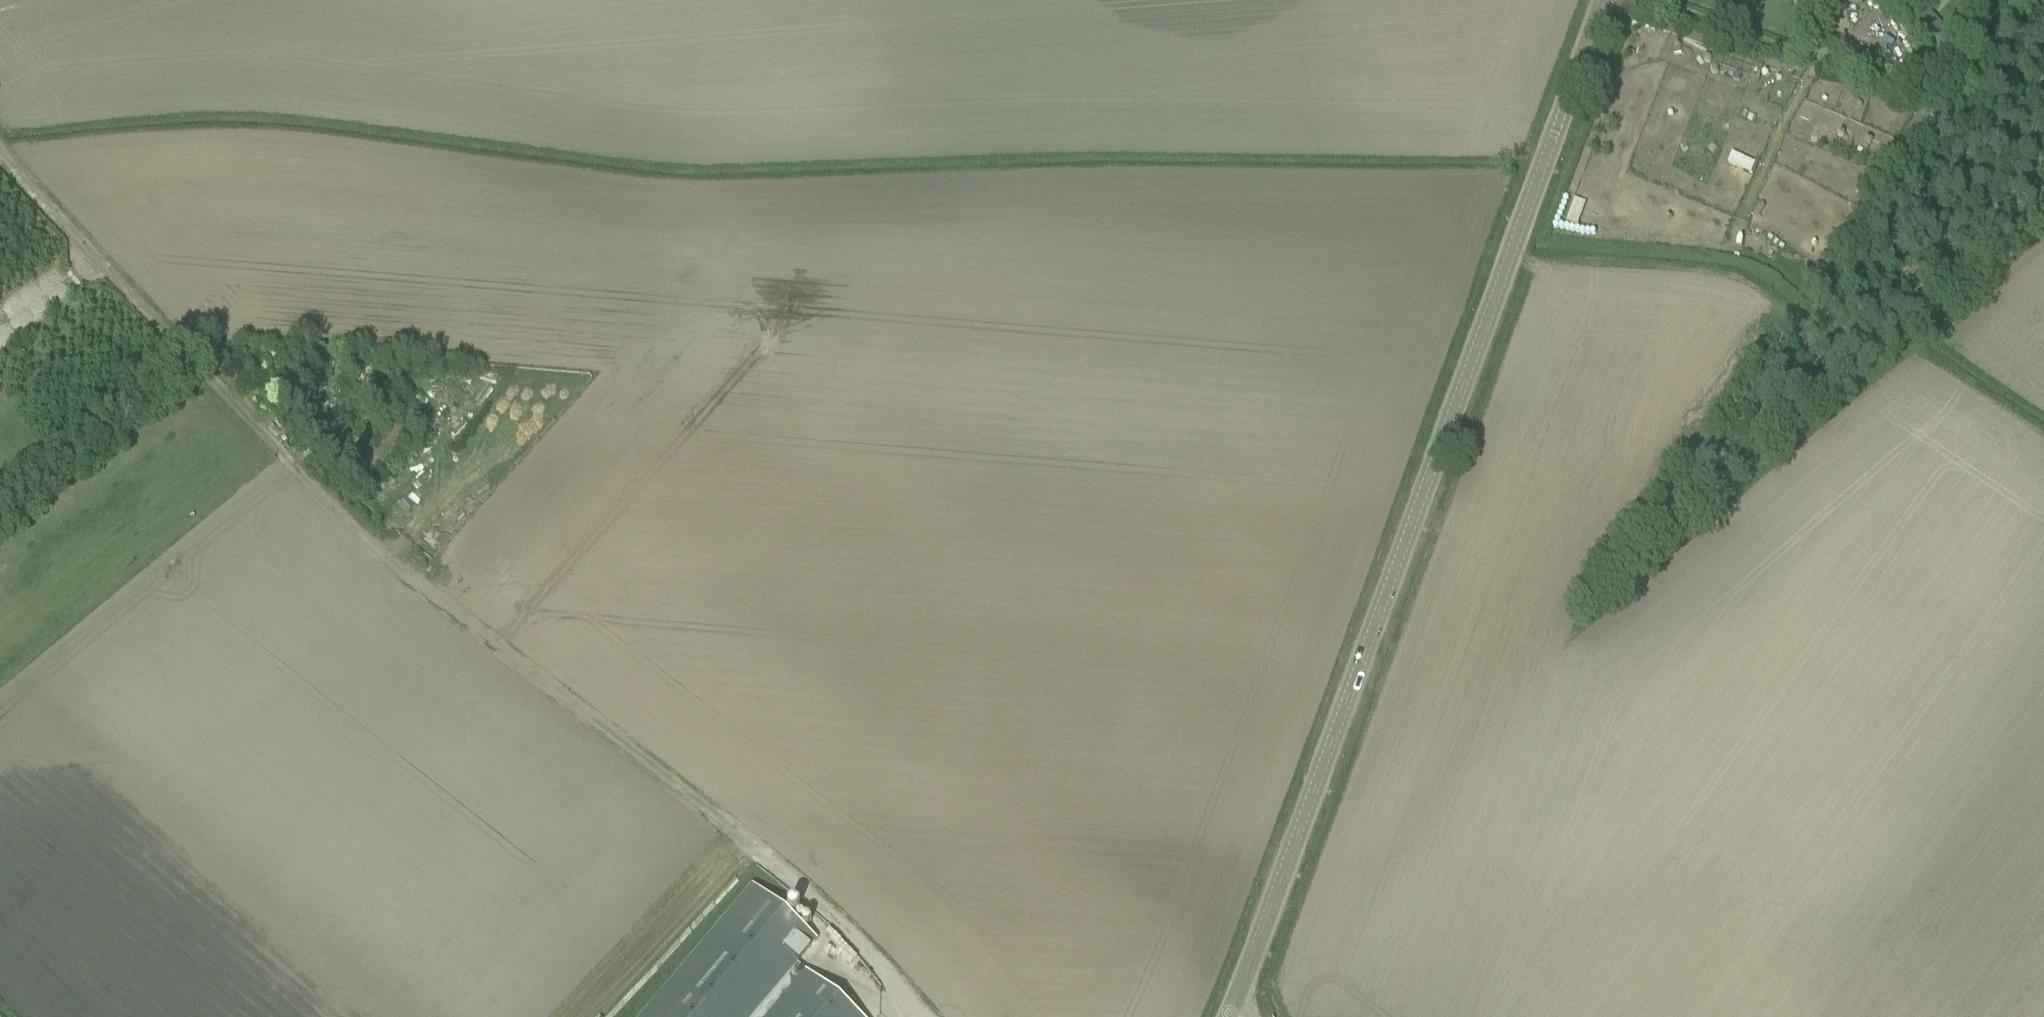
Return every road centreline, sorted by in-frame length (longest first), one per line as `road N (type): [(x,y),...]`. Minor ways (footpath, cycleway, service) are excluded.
road 1 (track): [(0,145),(345,523),(814,898),(929,1016)]
road 2 (tertiary): [(1229,1013),(1603,0)]

